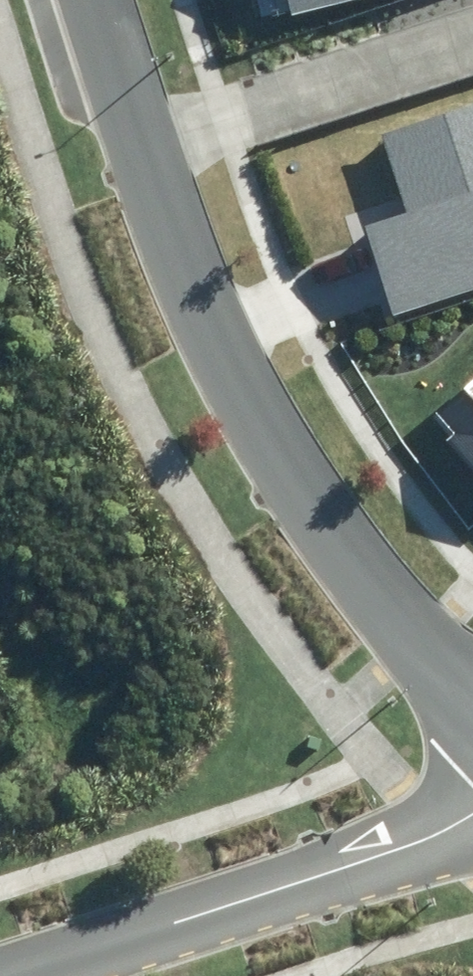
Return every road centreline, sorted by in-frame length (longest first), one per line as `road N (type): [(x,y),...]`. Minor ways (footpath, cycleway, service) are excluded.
road 1 (residential): [(145,154),(293,462),(418,631),(472,688)]
road 2 (residential): [(21,975),(392,855),(472,803)]
road 3 (residential): [(145,154),(472,36)]
road 4 (residential): [(94,0),(145,154)]

